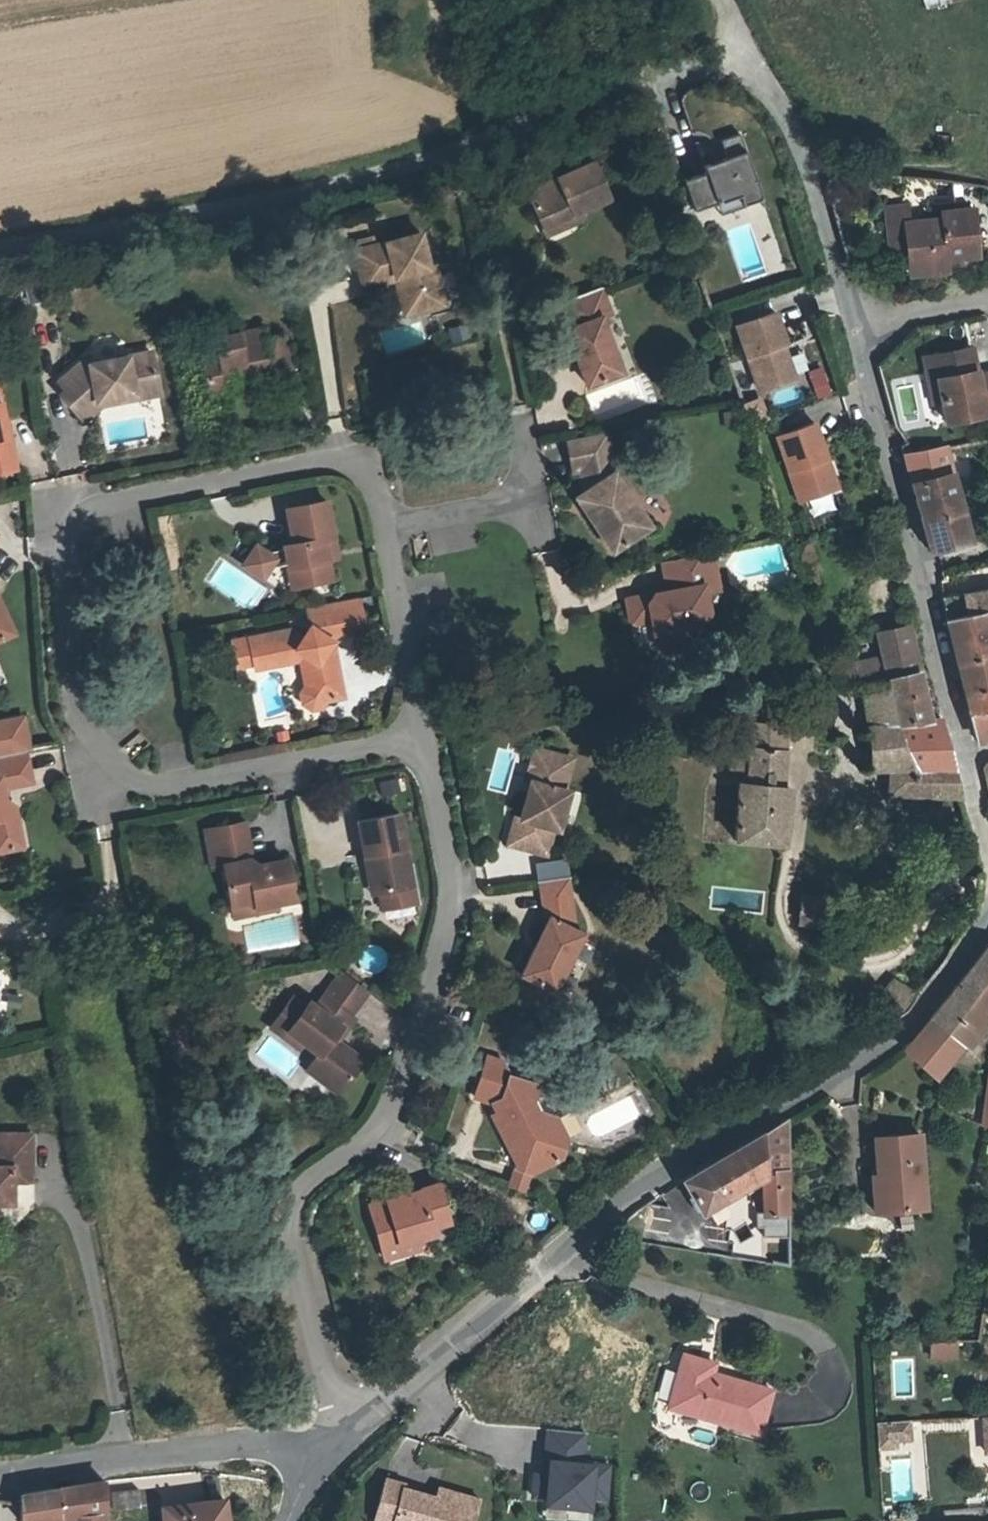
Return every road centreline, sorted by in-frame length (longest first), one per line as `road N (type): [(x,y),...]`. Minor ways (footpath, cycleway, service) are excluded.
road 1 (residential): [(715,0),(730,45),(809,183),(987,840)]
road 2 (residential): [(987,914),(916,1018),(886,1046),(622,1203),(343,1439)]
road 3 (track): [(0,251),(254,198),(666,79),(730,45)]
road 4 (residential): [(343,1439),(0,1465)]

